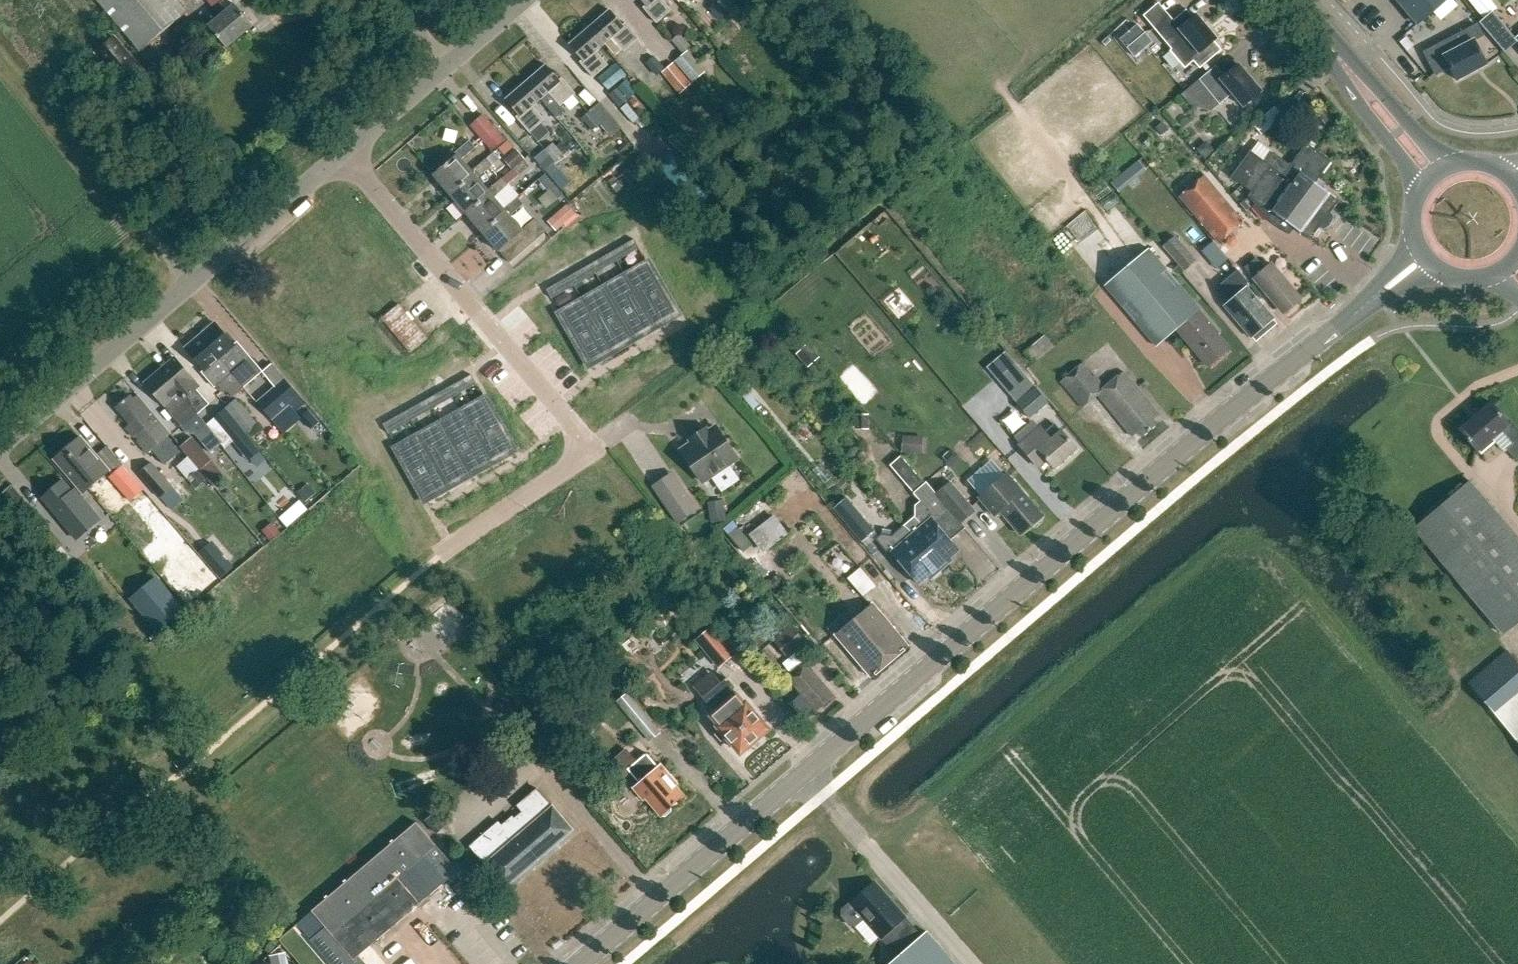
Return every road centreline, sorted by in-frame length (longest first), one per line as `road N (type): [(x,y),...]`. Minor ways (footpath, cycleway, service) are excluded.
road 1 (tertiary): [(581,963),(1235,403),(1427,259)]
road 2 (residential): [(154,790),(577,451),(578,429),(342,151)]
road 3 (residential): [(0,443),(342,151)]
road 4 (residential): [(342,151),(522,0)]
road 5 (primary): [(1434,180),(1285,0)]

